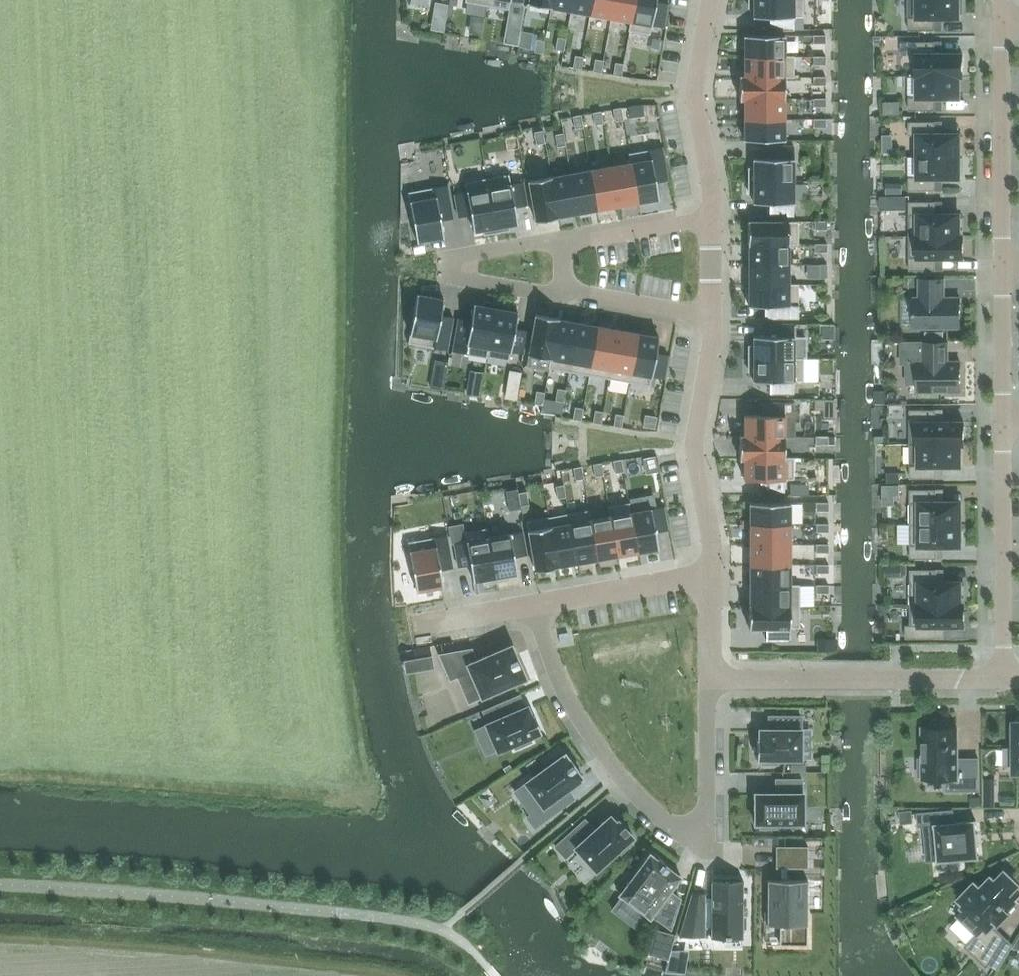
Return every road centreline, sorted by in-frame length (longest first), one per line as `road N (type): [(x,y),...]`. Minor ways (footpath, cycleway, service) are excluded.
road 1 (residential): [(713,317),(450,276),(453,256),(715,219)]
road 2 (residential): [(707,679),(704,826),(680,832),(617,778),(561,687),(535,606)]
road 3 (residential): [(1005,678),(707,679)]
road 4 (residential): [(707,575),(696,443),(713,317)]
road 5 (residential): [(1004,424),(1005,678)]
road 6 (residential): [(1003,23),(1004,263)]
road 7 (residential): [(715,219),(698,82),(707,0)]
road 8 (residential): [(707,575),(535,606)]
road 9 (residential): [(1004,263),(1004,424)]

